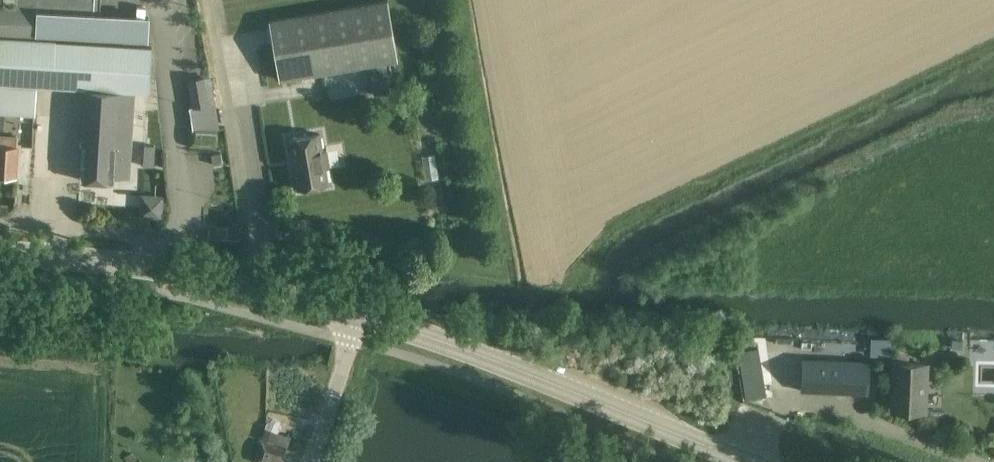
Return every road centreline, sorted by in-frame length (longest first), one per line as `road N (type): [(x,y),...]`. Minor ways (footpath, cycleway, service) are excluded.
road 1 (secondary): [(744,461),(360,314)]
road 2 (secondary): [(360,314),(122,265),(0,254)]
road 3 (residential): [(309,461),(360,314)]

